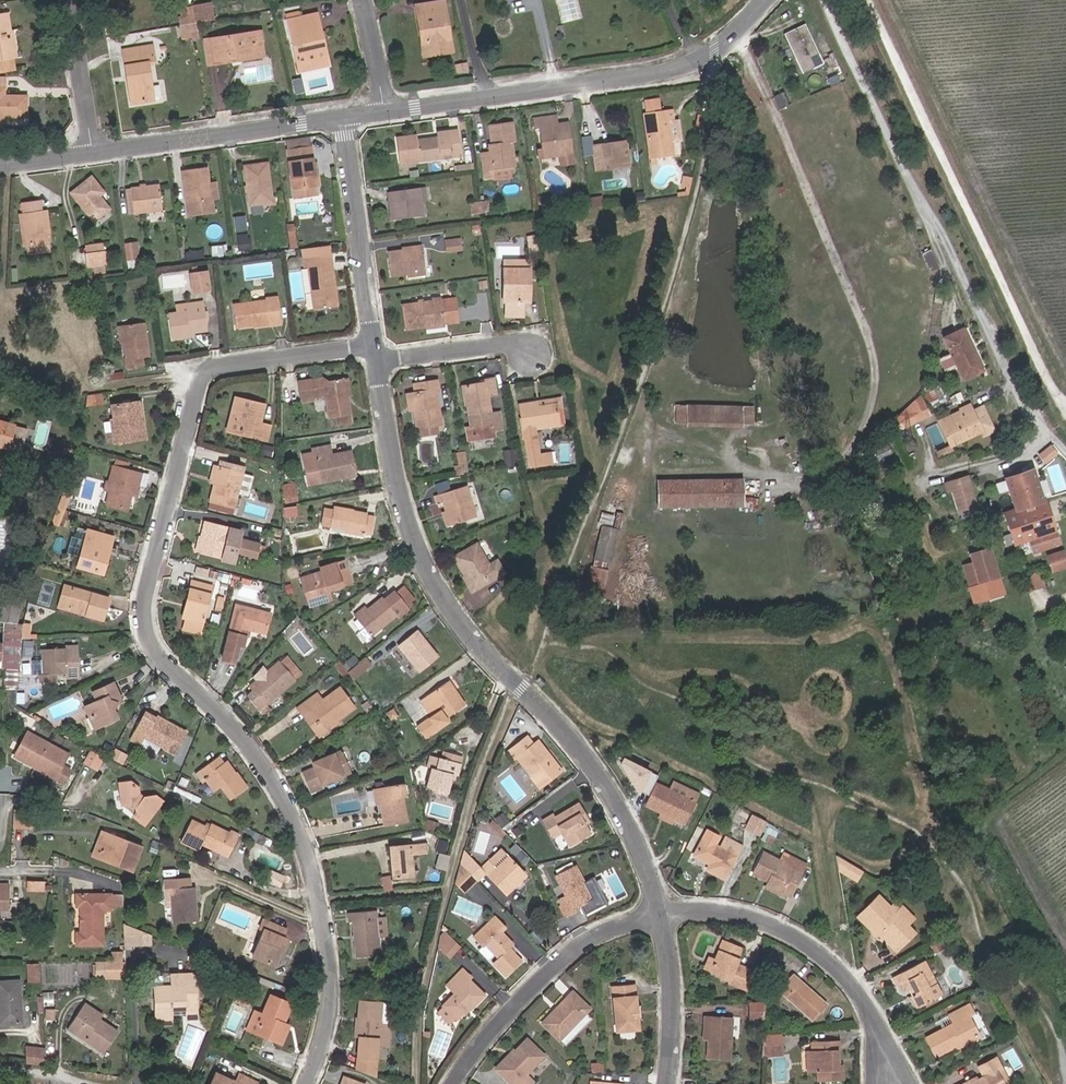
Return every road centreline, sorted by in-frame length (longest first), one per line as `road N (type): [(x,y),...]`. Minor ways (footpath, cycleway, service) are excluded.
road 1 (residential): [(377,354),(354,348),(207,371),(144,605),(152,645),(262,763),(303,840),(330,987),(327,1025),(305,1083)]
road 2 (track): [(632,407),(663,432),(791,475),(837,461),(854,447),(872,402),(876,362),(867,331),(735,33)]
road 3 (residential): [(663,910),(613,792),(431,577),(377,354)]
road 4 (track): [(867,0),(1065,413)]
road 5 (residential): [(765,0),(716,50),(686,66),(385,112)]
road 6 (residential): [(663,910),(581,952),(505,1019),(457,1083)]
road 7 (residential): [(880,1023),(833,955),(774,922),(694,906),(663,910)]
road 8 (residential): [(344,118),(94,153)]
road 9 (residential): [(377,354),(344,118)]
road 10 (residential): [(670,1083),(677,1008),(663,910)]
road 11 (residential): [(69,0),(94,153)]
road 12 (residential): [(528,352),(511,345),(397,360),(377,354)]

